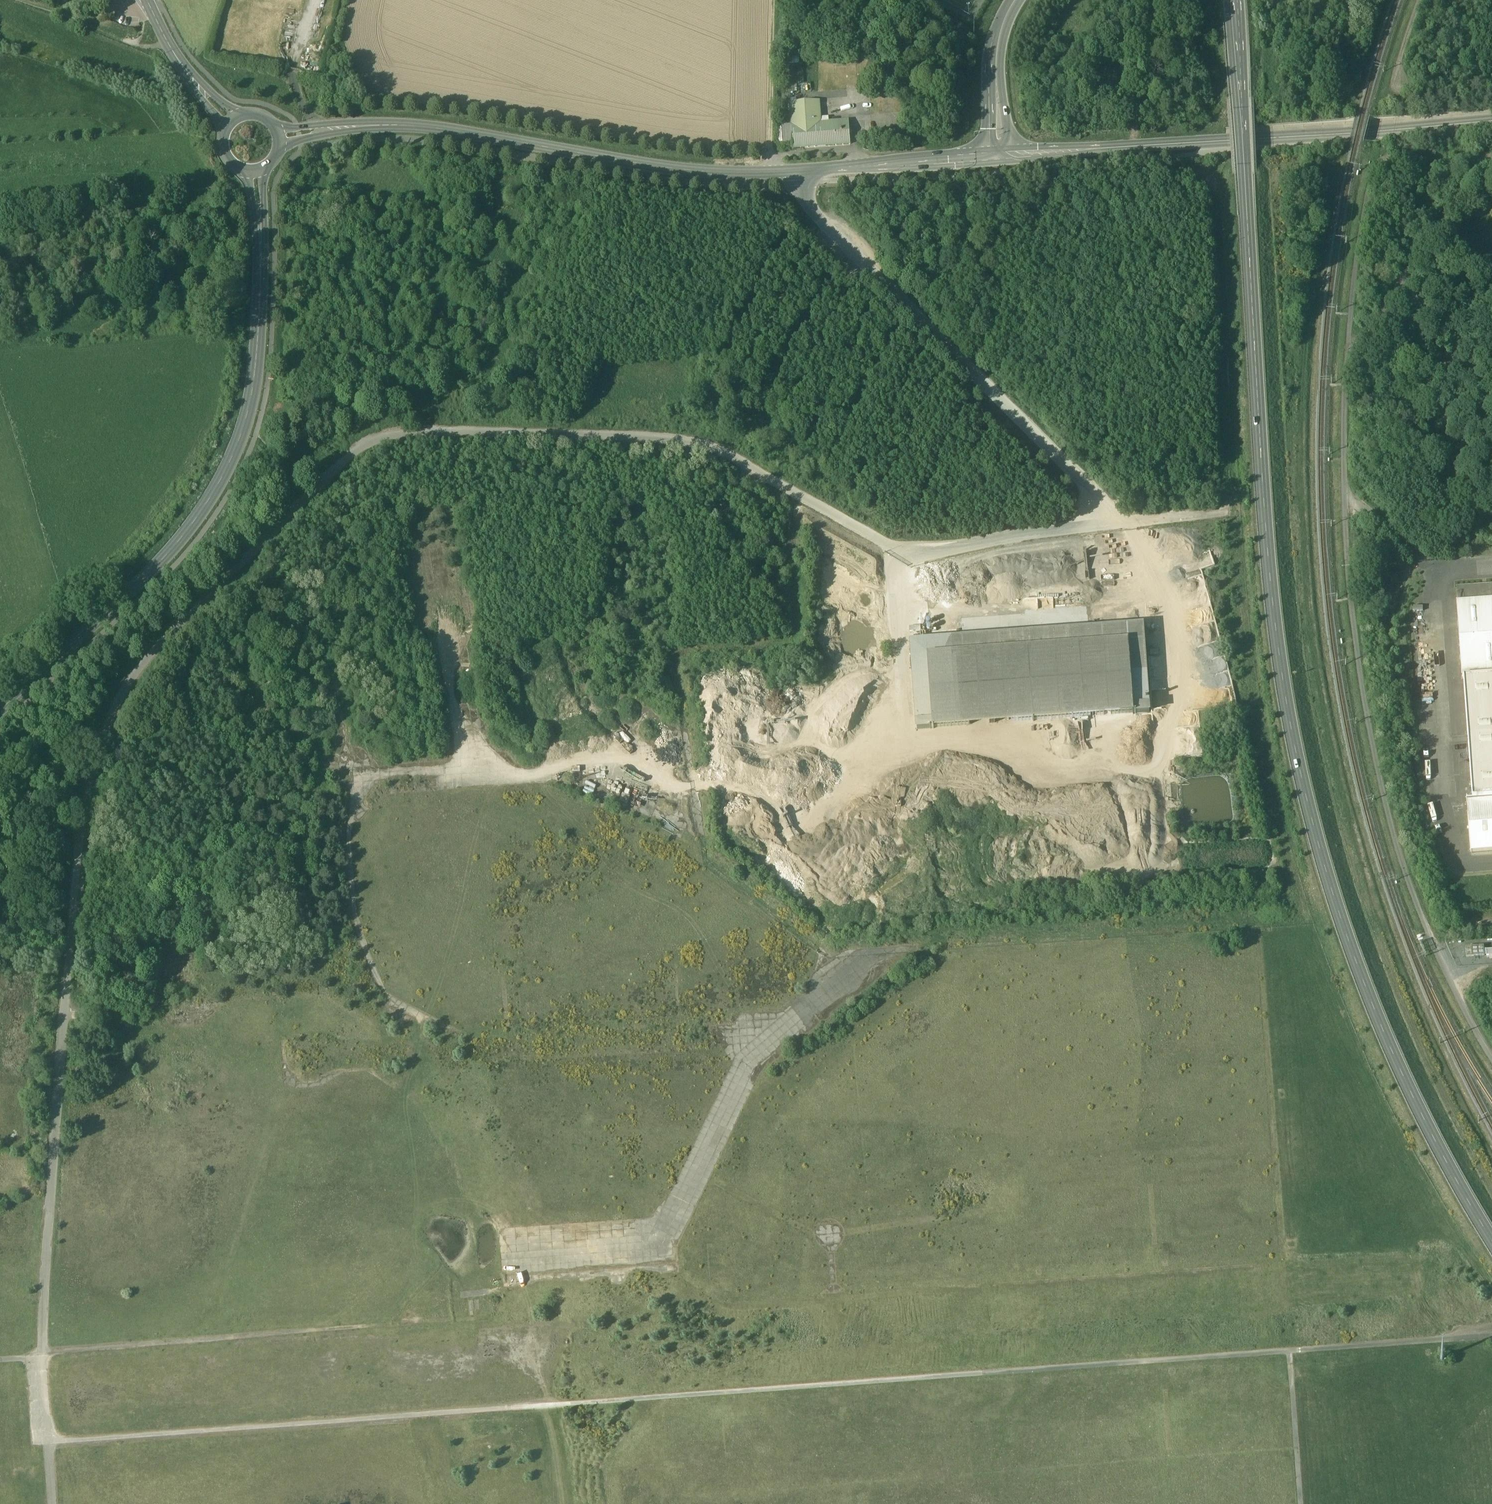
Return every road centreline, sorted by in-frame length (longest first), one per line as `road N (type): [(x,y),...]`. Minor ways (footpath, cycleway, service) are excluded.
road 1 (track): [(46,1361),(43,1296),(80,849),(85,801),(114,715),(169,638),(366,447),(408,436),(482,434),(687,445),(734,459),(915,553),(1125,523)]
road 2 (track): [(1491,1332),(49,1442)]
road 3 (primary): [(1491,1241),(1403,1075),(1346,938),(1302,782),(1268,550),(1234,0)]
road 4 (track): [(903,548),(895,585),(906,741),(947,764),(1036,793),(1106,788),(1145,773),(1172,718),(1179,662),(1173,601),(1155,559),(819,217),(803,173)]
road 5 (tertiary): [(281,139),(432,129),(727,174),(1002,155)]
road 6 (tertiary): [(0,710),(175,545),(229,464),(256,357),(257,176)]
road 7 (track): [(522,1269),(653,1262),(760,1052),(872,956)]
road 8 (tertiary): [(1002,155),(1491,120)]
road 9 (track): [(1378,166),(1348,363)]
road 10 (track): [(773,174),(774,0)]
road 11 (primary): [(1016,0),(995,65),(1002,155)]
road 12 (tertiary): [(233,123),(186,73),(147,0)]
road 13 (track): [(53,1503),(46,1361)]

